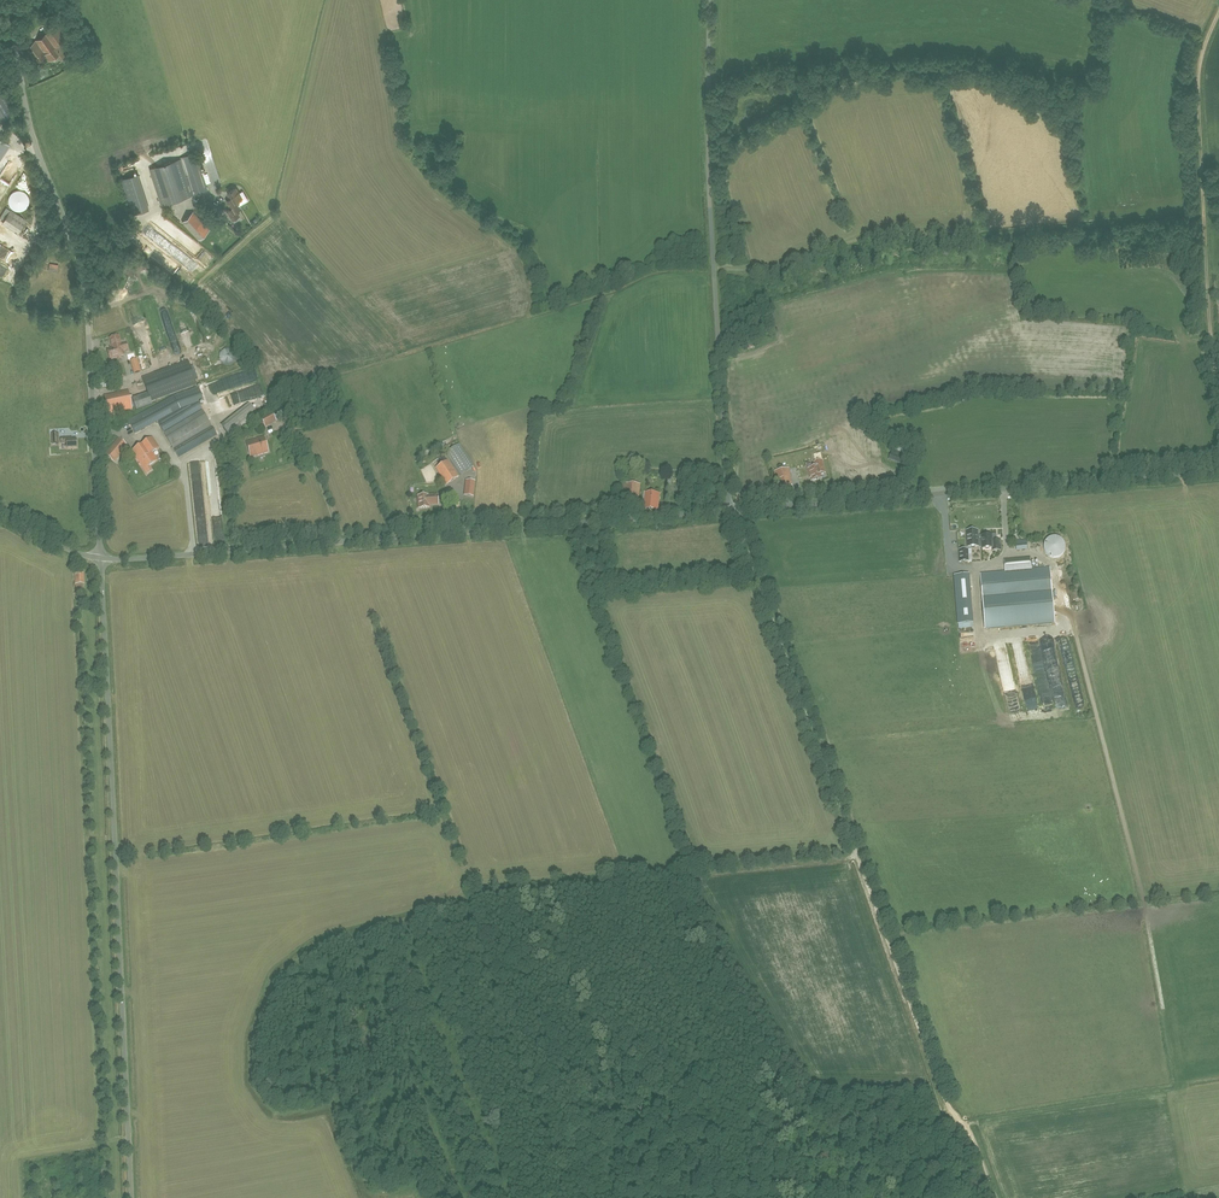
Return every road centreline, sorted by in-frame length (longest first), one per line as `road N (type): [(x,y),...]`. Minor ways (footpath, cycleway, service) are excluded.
road 1 (track): [(993,1197),(973,1140),(943,1100),(731,510)]
road 2 (unclassified): [(131,1197),(101,558)]
road 3 (unclassified): [(101,558),(731,510)]
road 4 (unclassified): [(101,558),(84,281),(28,117),(12,0)]
road 5 (unclassified): [(731,510),(708,146),(709,0)]
road 6 (unclassified): [(1218,473),(731,510)]
road 7 (track): [(1218,10),(1202,46),(1197,89),(1218,391)]

